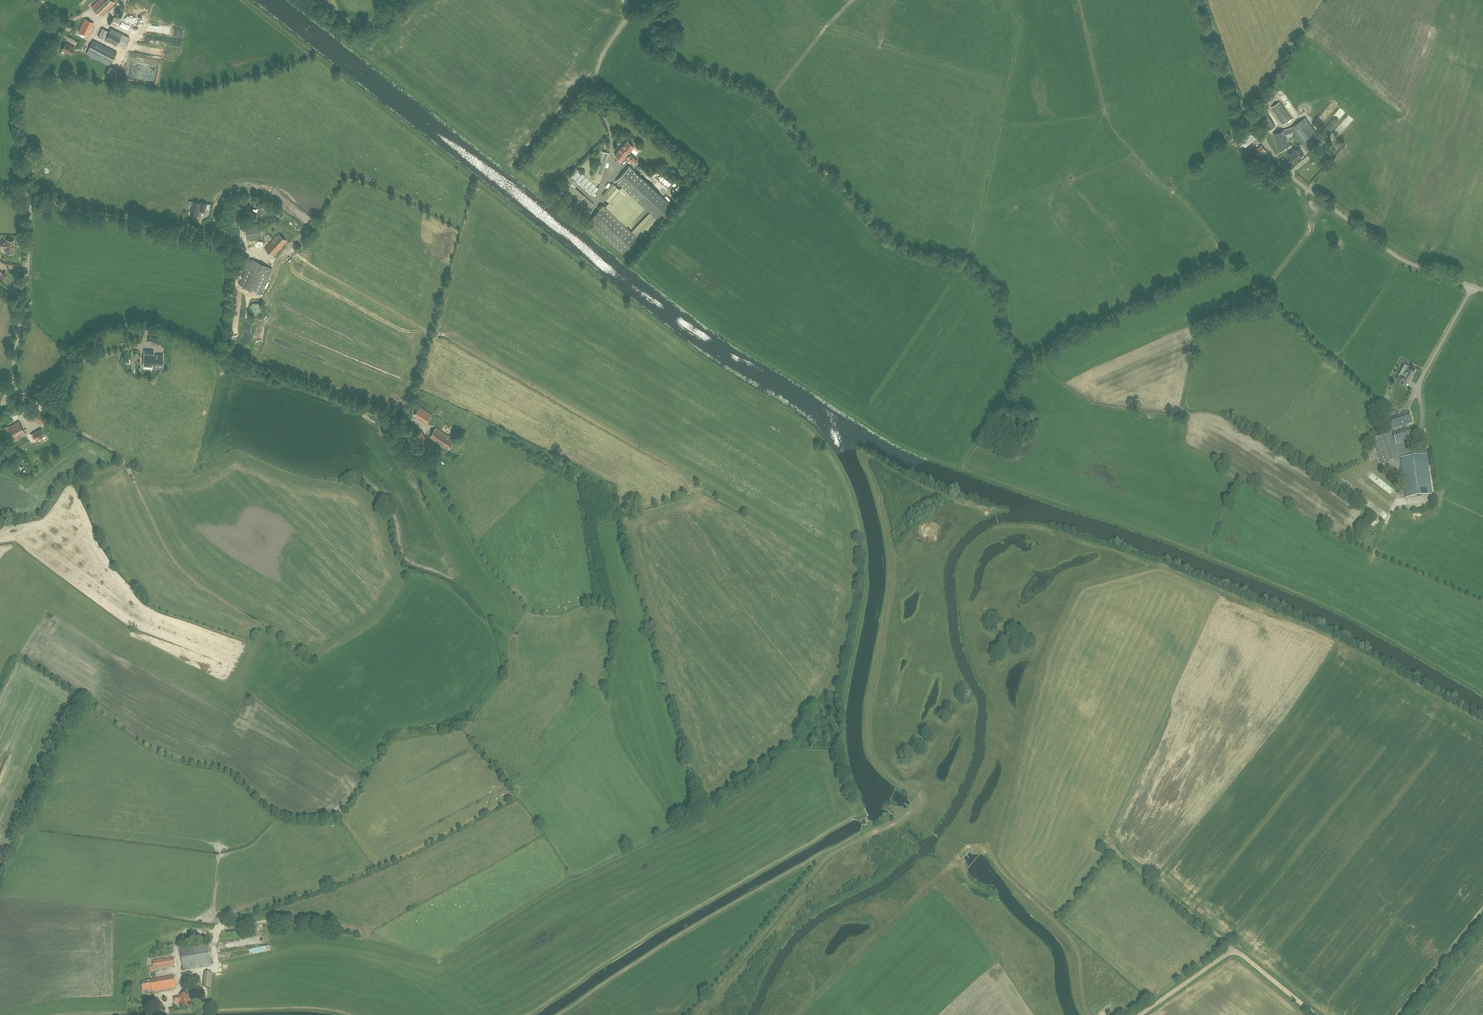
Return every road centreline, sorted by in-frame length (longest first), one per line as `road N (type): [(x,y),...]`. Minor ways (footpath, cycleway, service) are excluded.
road 1 (track): [(799,1014),(973,845),(1063,929),(1076,949),(1090,1014)]
road 2 (track): [(1128,526),(1180,405),(1199,323),(1268,288),(1309,231),(1307,189),(1332,161)]
road 3 (unclassified): [(1482,290),(1393,254),(1291,174),(1238,92),(1203,0)]
road 4 (track): [(873,831),(920,802),(872,758),(865,731),(885,617)]
road 5 (track): [(693,1014),(821,863),(873,831)]
road 6 (unclassified): [(0,407),(12,379),(31,230),(29,196),(0,186)]
road 7 (track): [(219,925),(380,865)]
road 8 (track): [(1107,836),(1234,949)]

